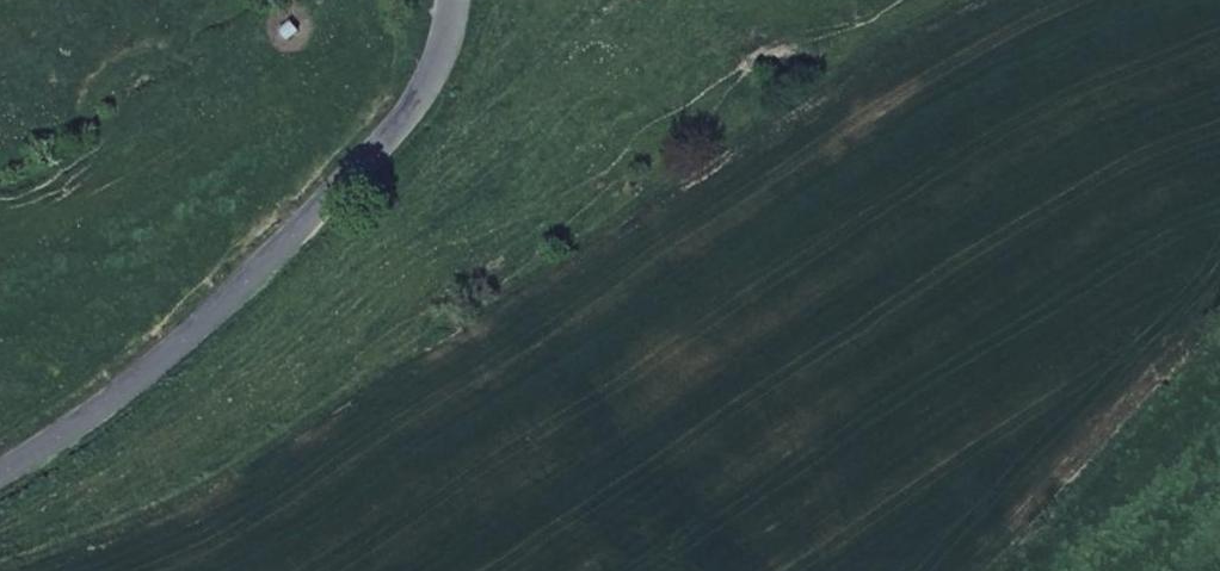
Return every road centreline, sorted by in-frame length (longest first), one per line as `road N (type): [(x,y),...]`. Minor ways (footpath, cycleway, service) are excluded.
road 1 (secondary): [(453,0),(444,49),(398,127),(182,344),(118,397),(0,471)]

